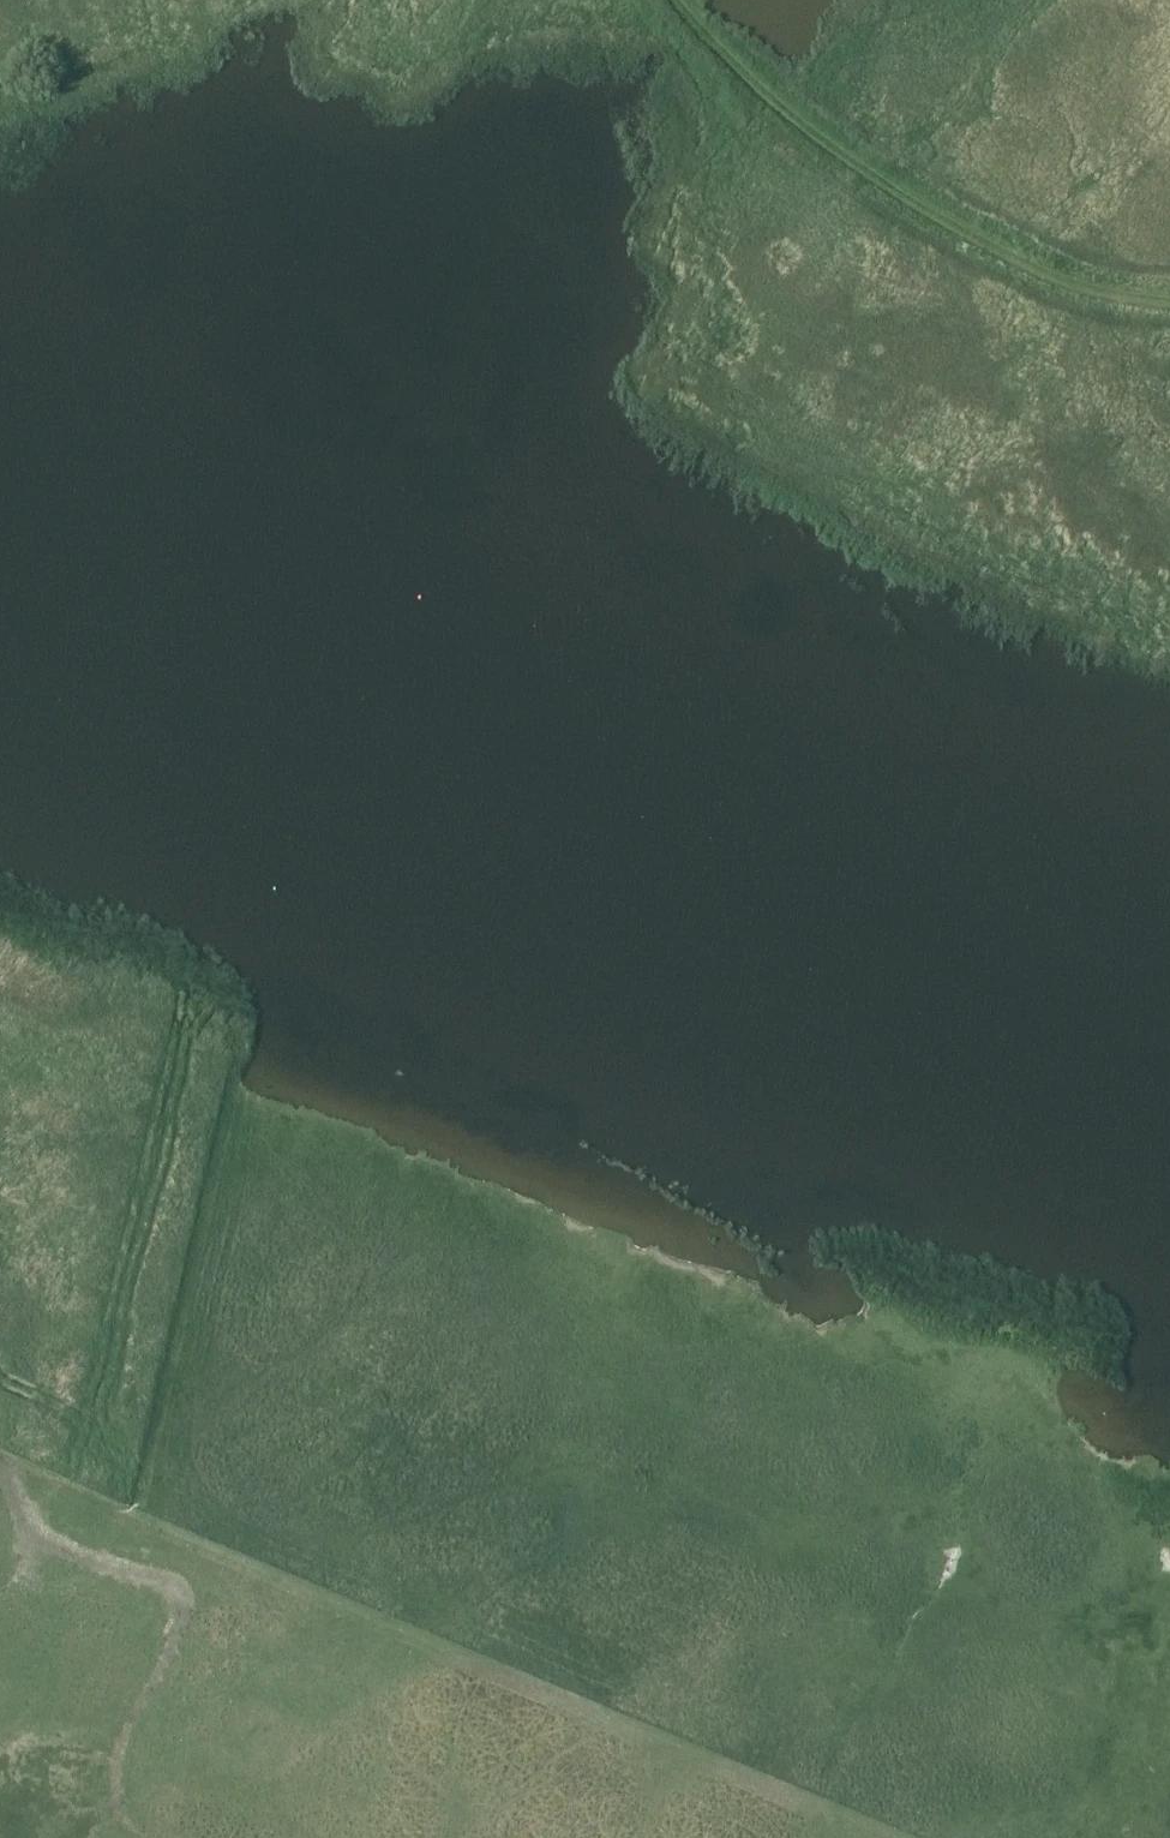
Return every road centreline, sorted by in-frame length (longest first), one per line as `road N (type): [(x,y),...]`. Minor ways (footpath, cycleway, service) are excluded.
road 1 (track): [(1169,303),(1096,291),(940,216),(748,75),(682,0)]

